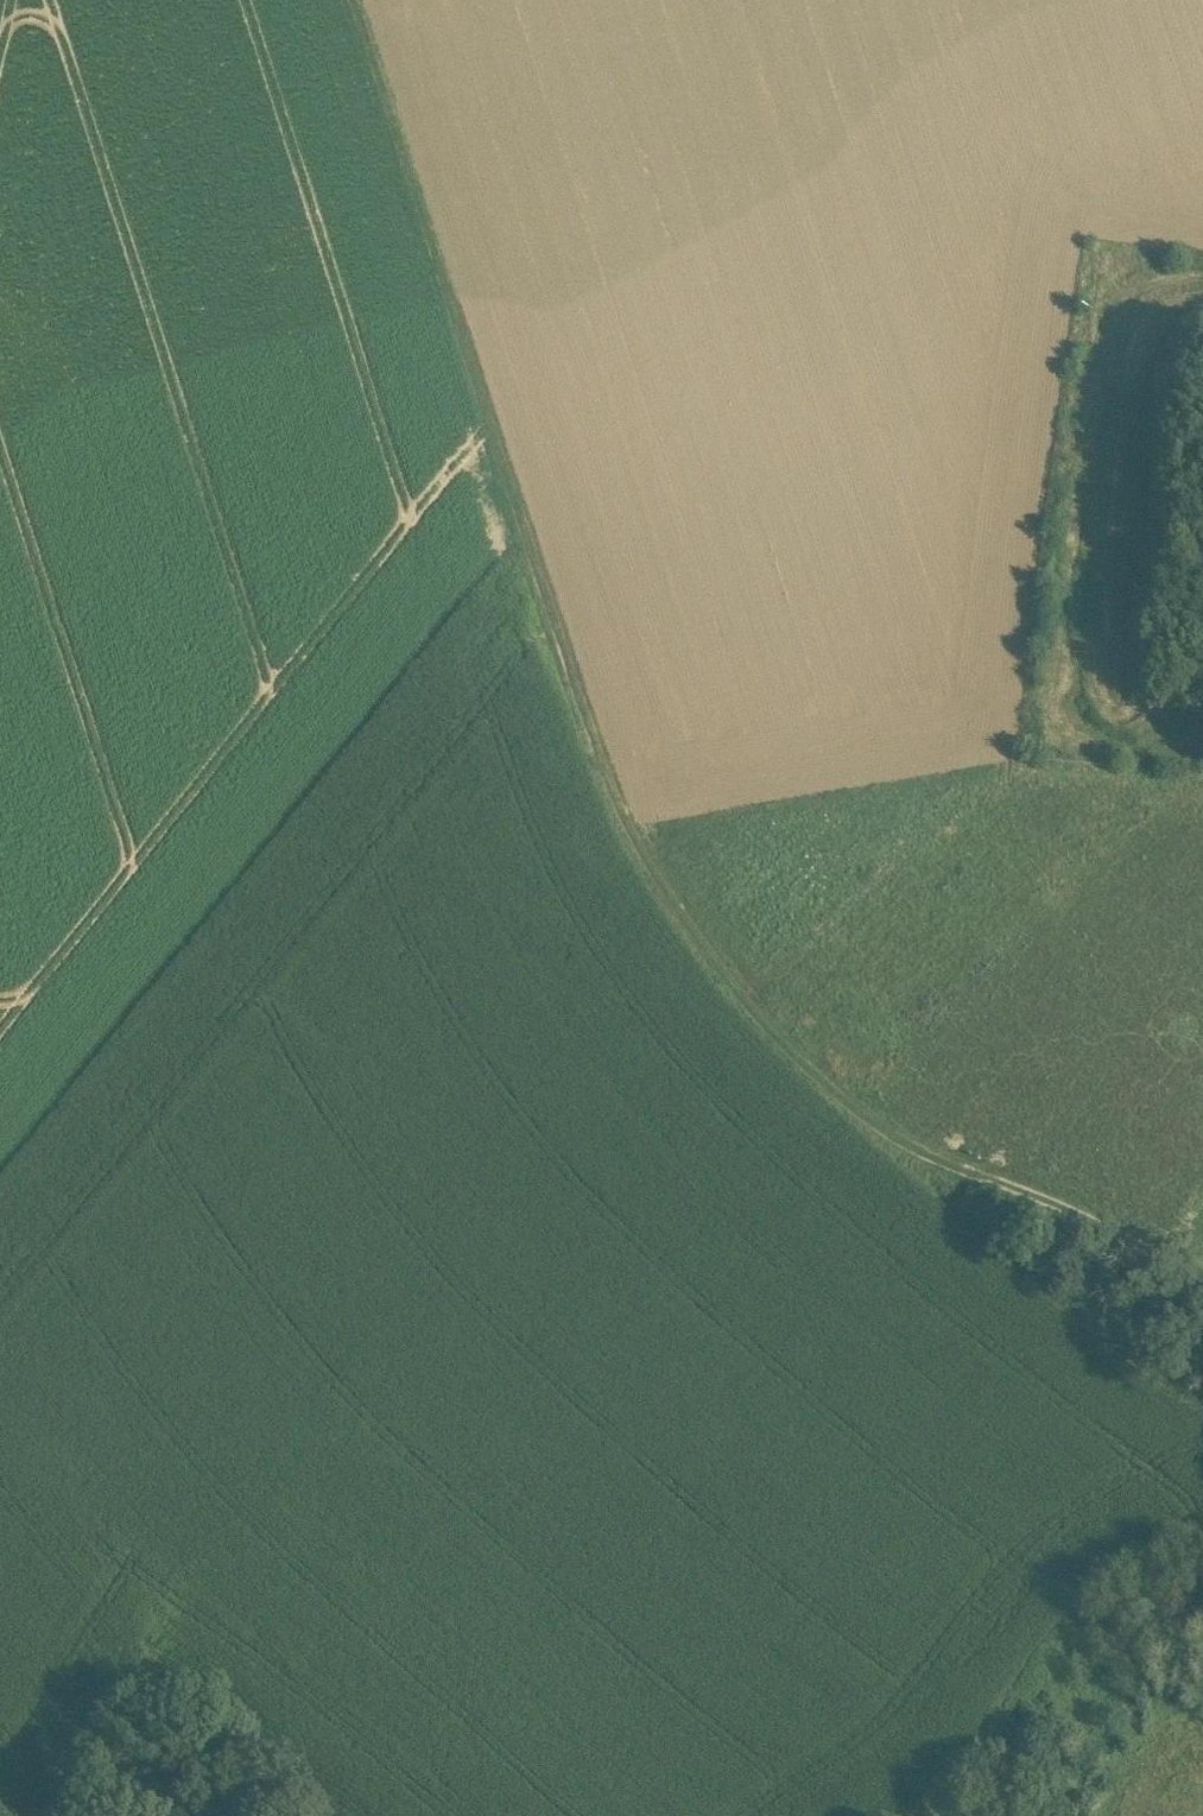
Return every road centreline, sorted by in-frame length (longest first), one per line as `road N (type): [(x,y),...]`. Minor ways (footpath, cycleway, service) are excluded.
road 1 (track): [(1202,1286),(932,1159),(821,1086),(743,1005),(610,796),(353,0)]

